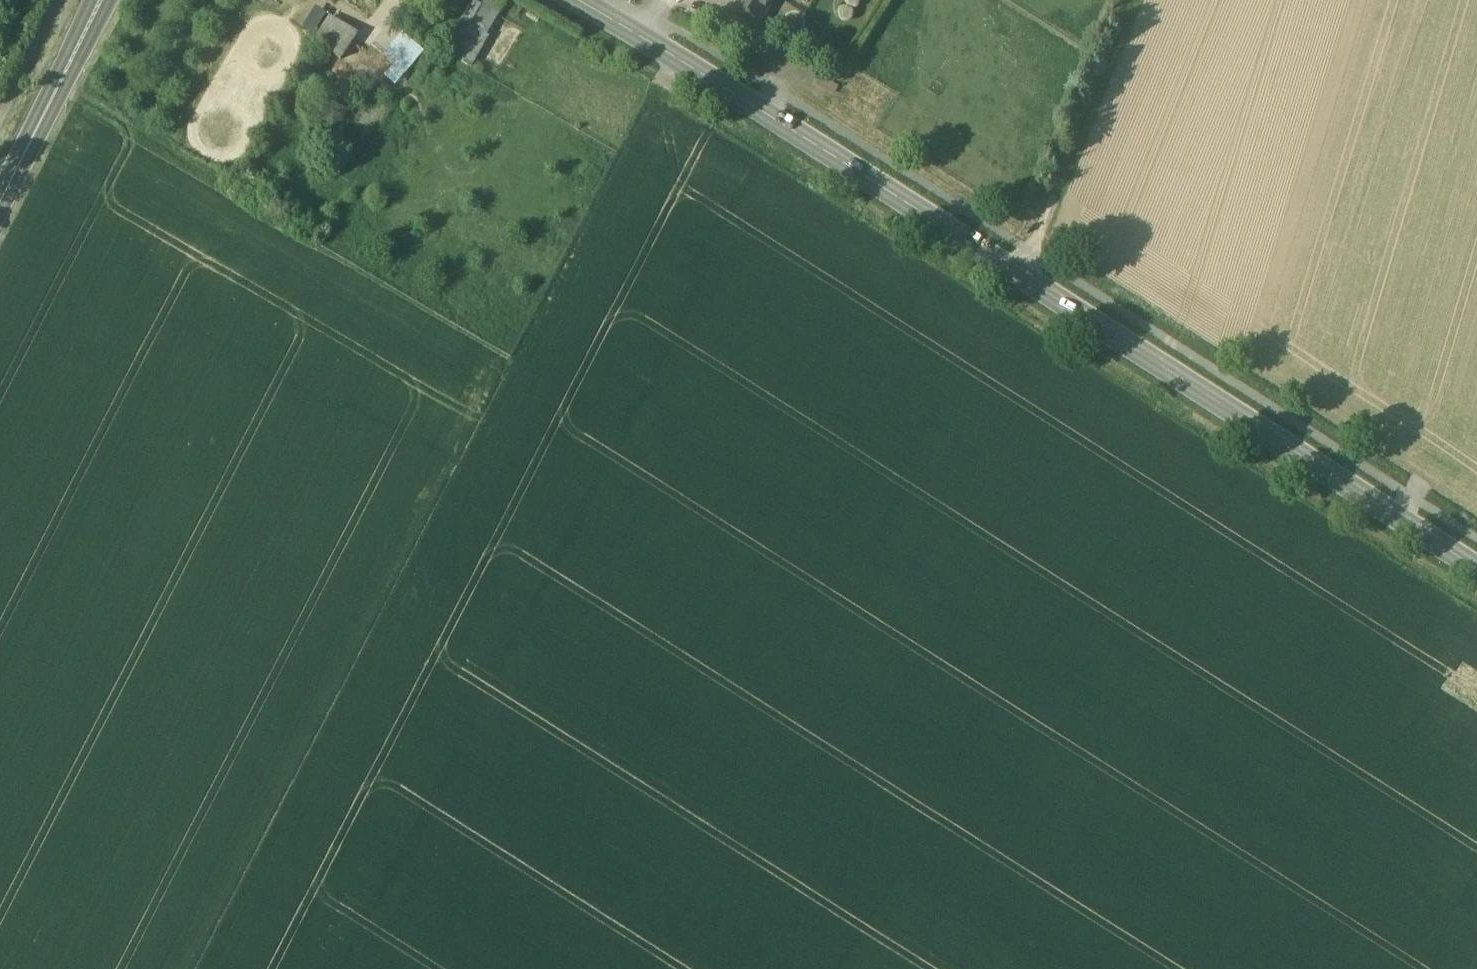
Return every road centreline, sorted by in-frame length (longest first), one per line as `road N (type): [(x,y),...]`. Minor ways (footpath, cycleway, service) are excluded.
road 1 (tertiary): [(577,0),(754,102),(1476,566)]
road 2 (track): [(1145,0),(1035,282)]
road 3 (secondary): [(105,0),(0,203)]

